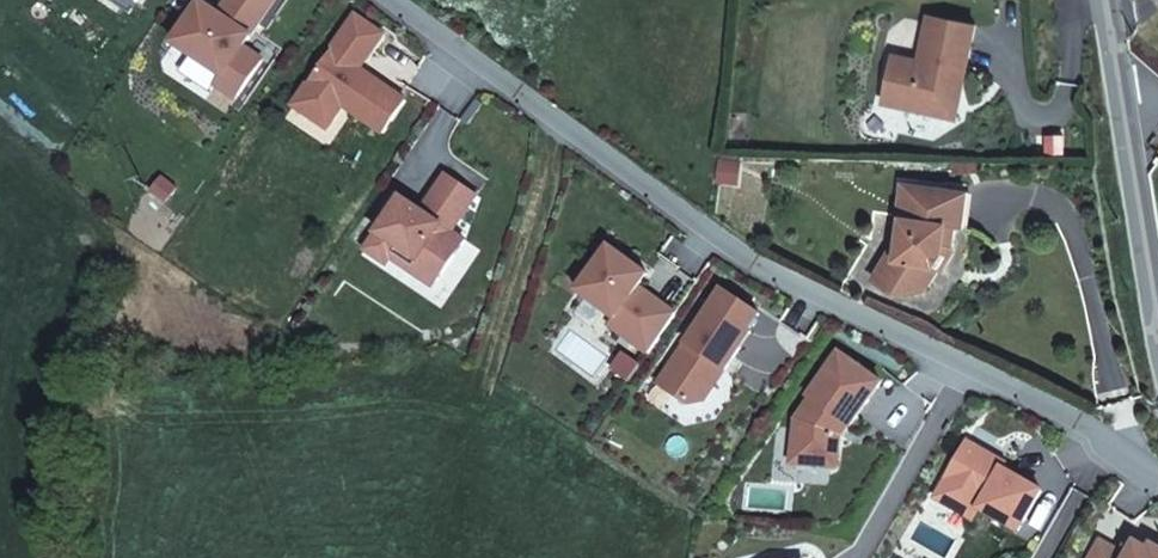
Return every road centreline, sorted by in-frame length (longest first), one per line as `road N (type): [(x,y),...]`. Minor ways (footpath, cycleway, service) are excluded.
road 1 (unclassified): [(394,0),(722,243),(1157,474)]
road 2 (unclassified): [(1125,114),(1157,353)]

